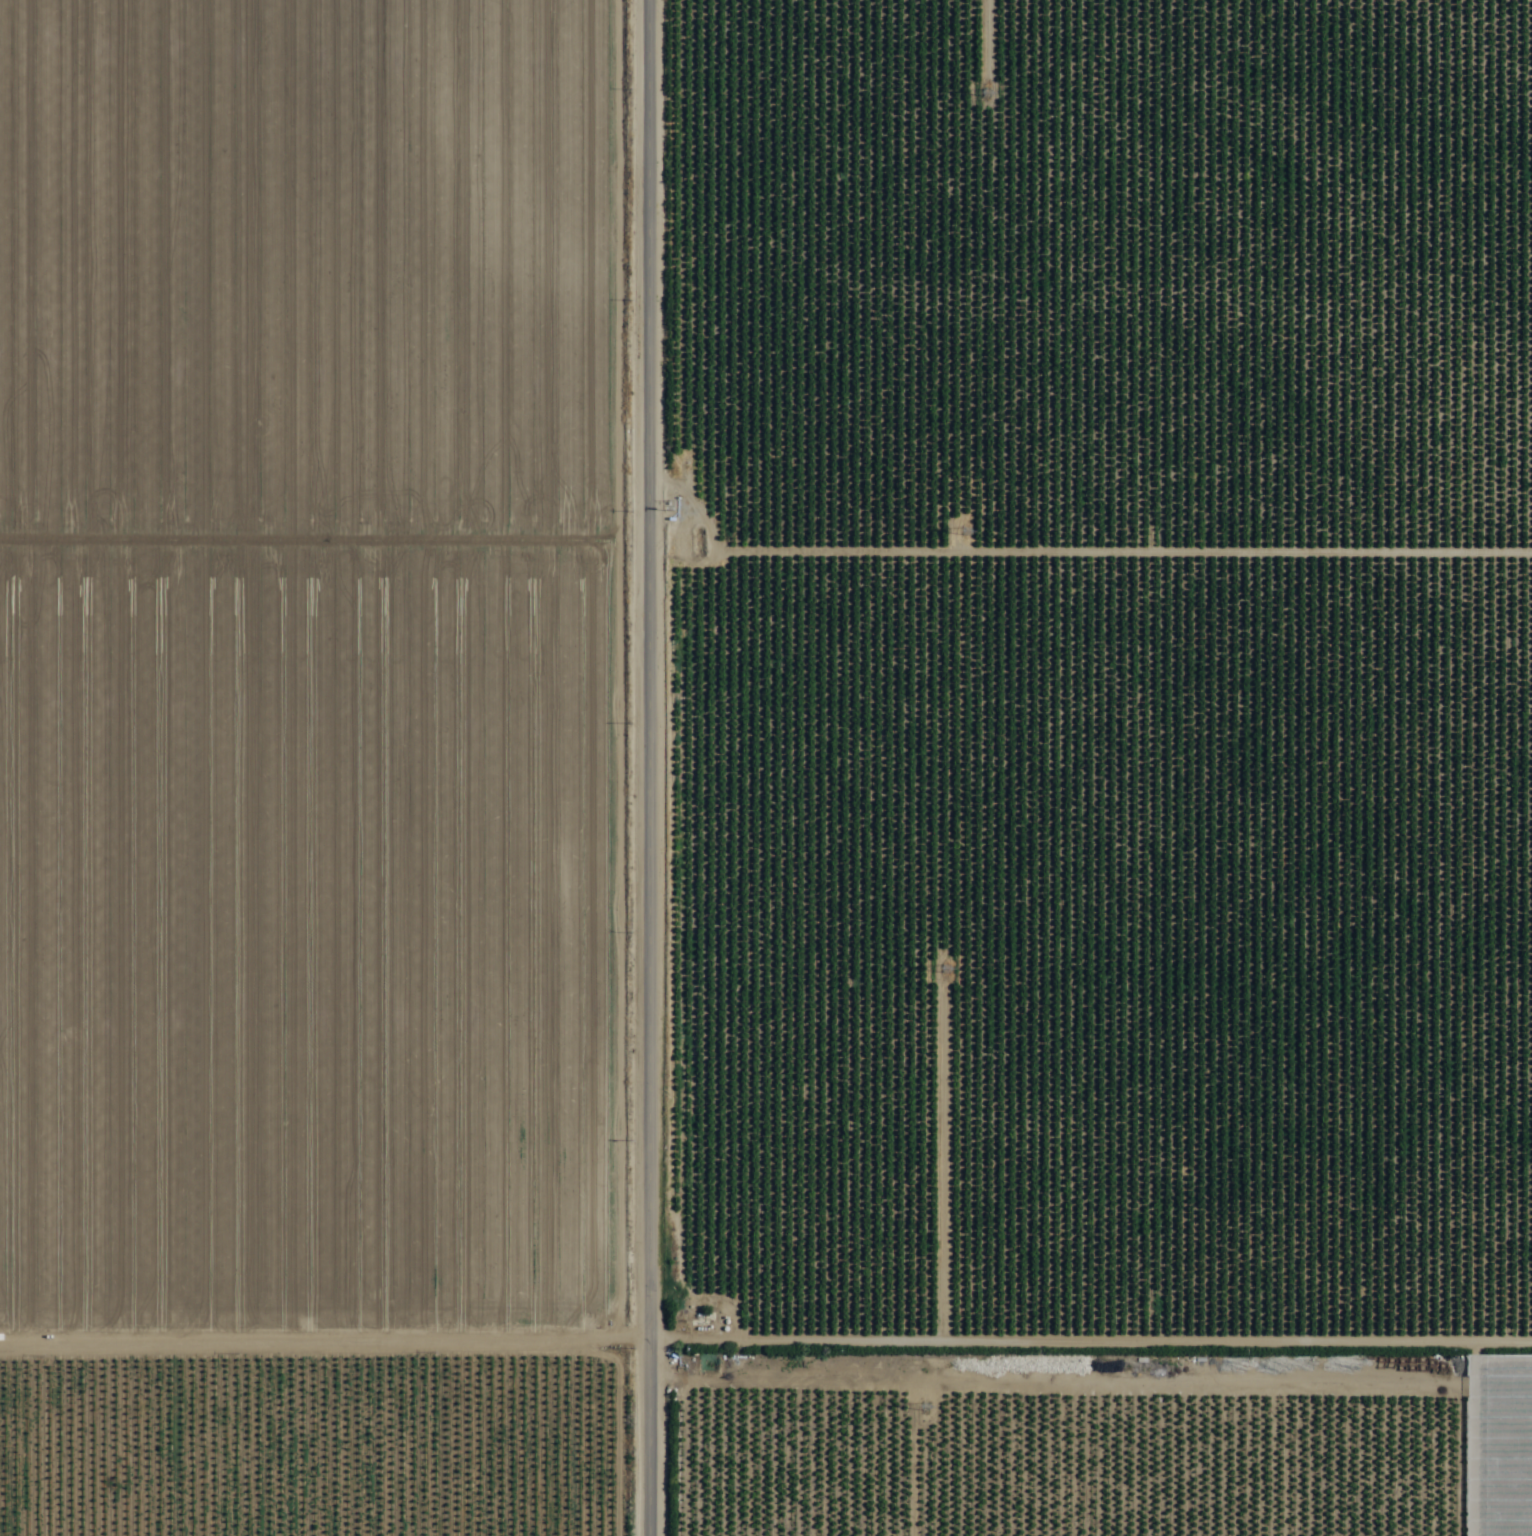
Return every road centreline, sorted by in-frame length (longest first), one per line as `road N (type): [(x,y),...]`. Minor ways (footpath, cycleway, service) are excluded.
road 1 (tertiary): [(651,1535),(653,0)]
road 2 (residential): [(0,1329),(1531,1310)]

